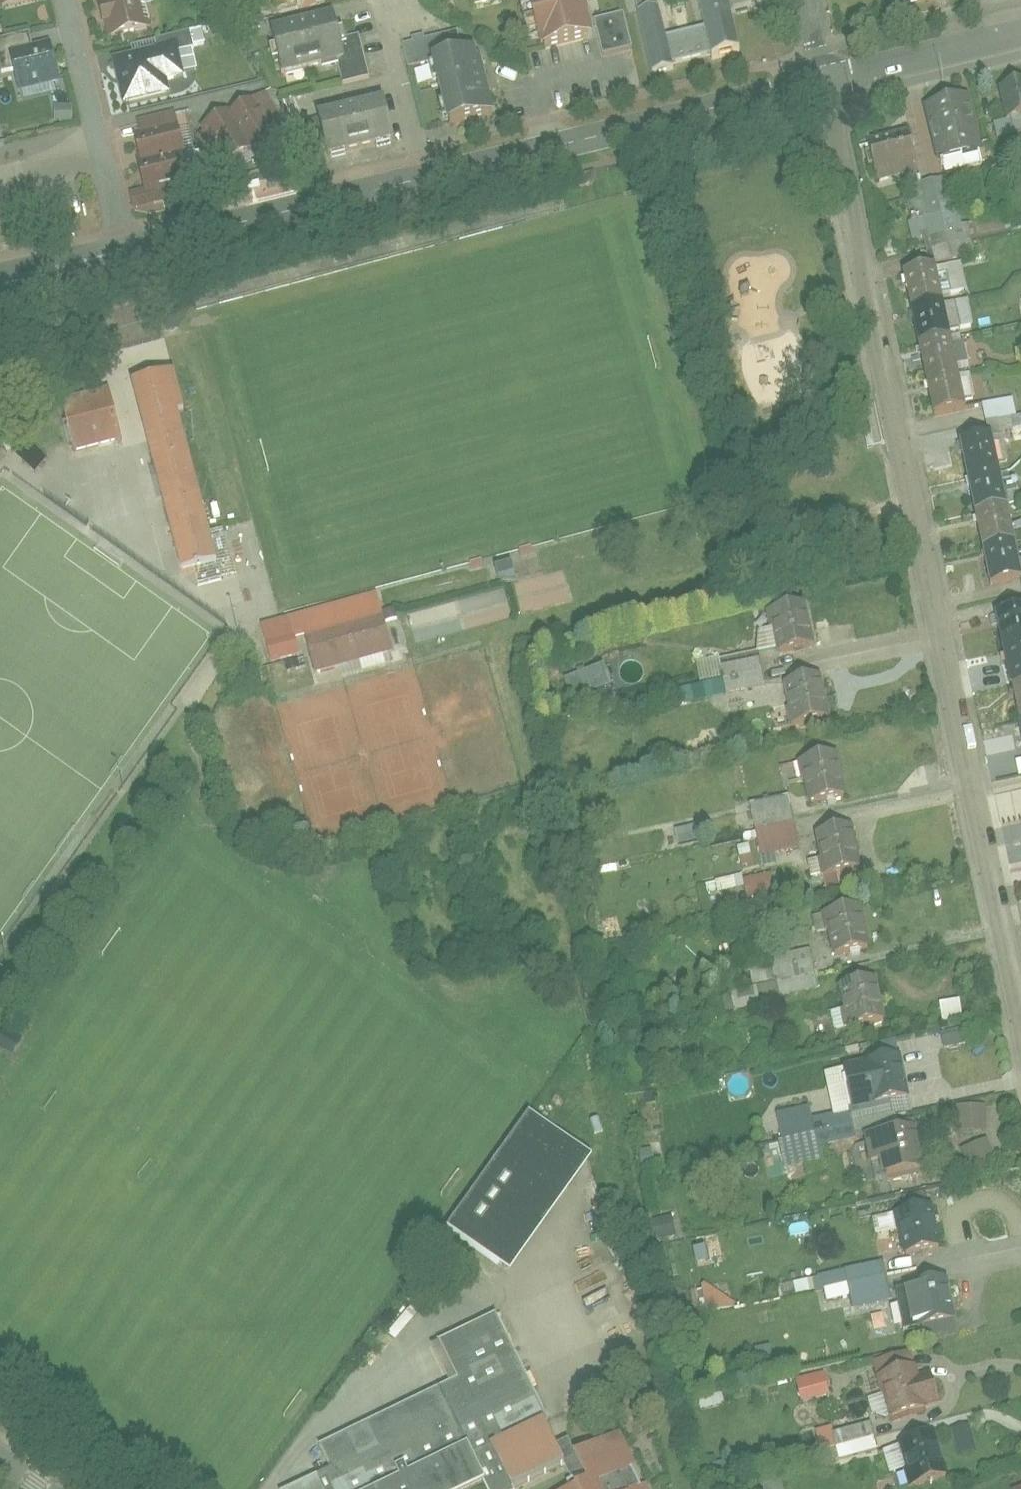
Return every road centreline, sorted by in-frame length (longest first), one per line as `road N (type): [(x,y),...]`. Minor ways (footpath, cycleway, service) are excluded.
road 1 (residential): [(825,76),(1020,1007)]
road 2 (tertiary): [(825,76),(413,182)]
road 3 (tertiary): [(413,182),(127,246)]
road 4 (residential): [(127,246),(66,0)]
road 5 (residential): [(413,182),(383,38),(391,11),(422,4)]
road 6 (tertiary): [(1020,28),(825,76)]
road 7 (tertiary): [(127,246),(0,275)]

